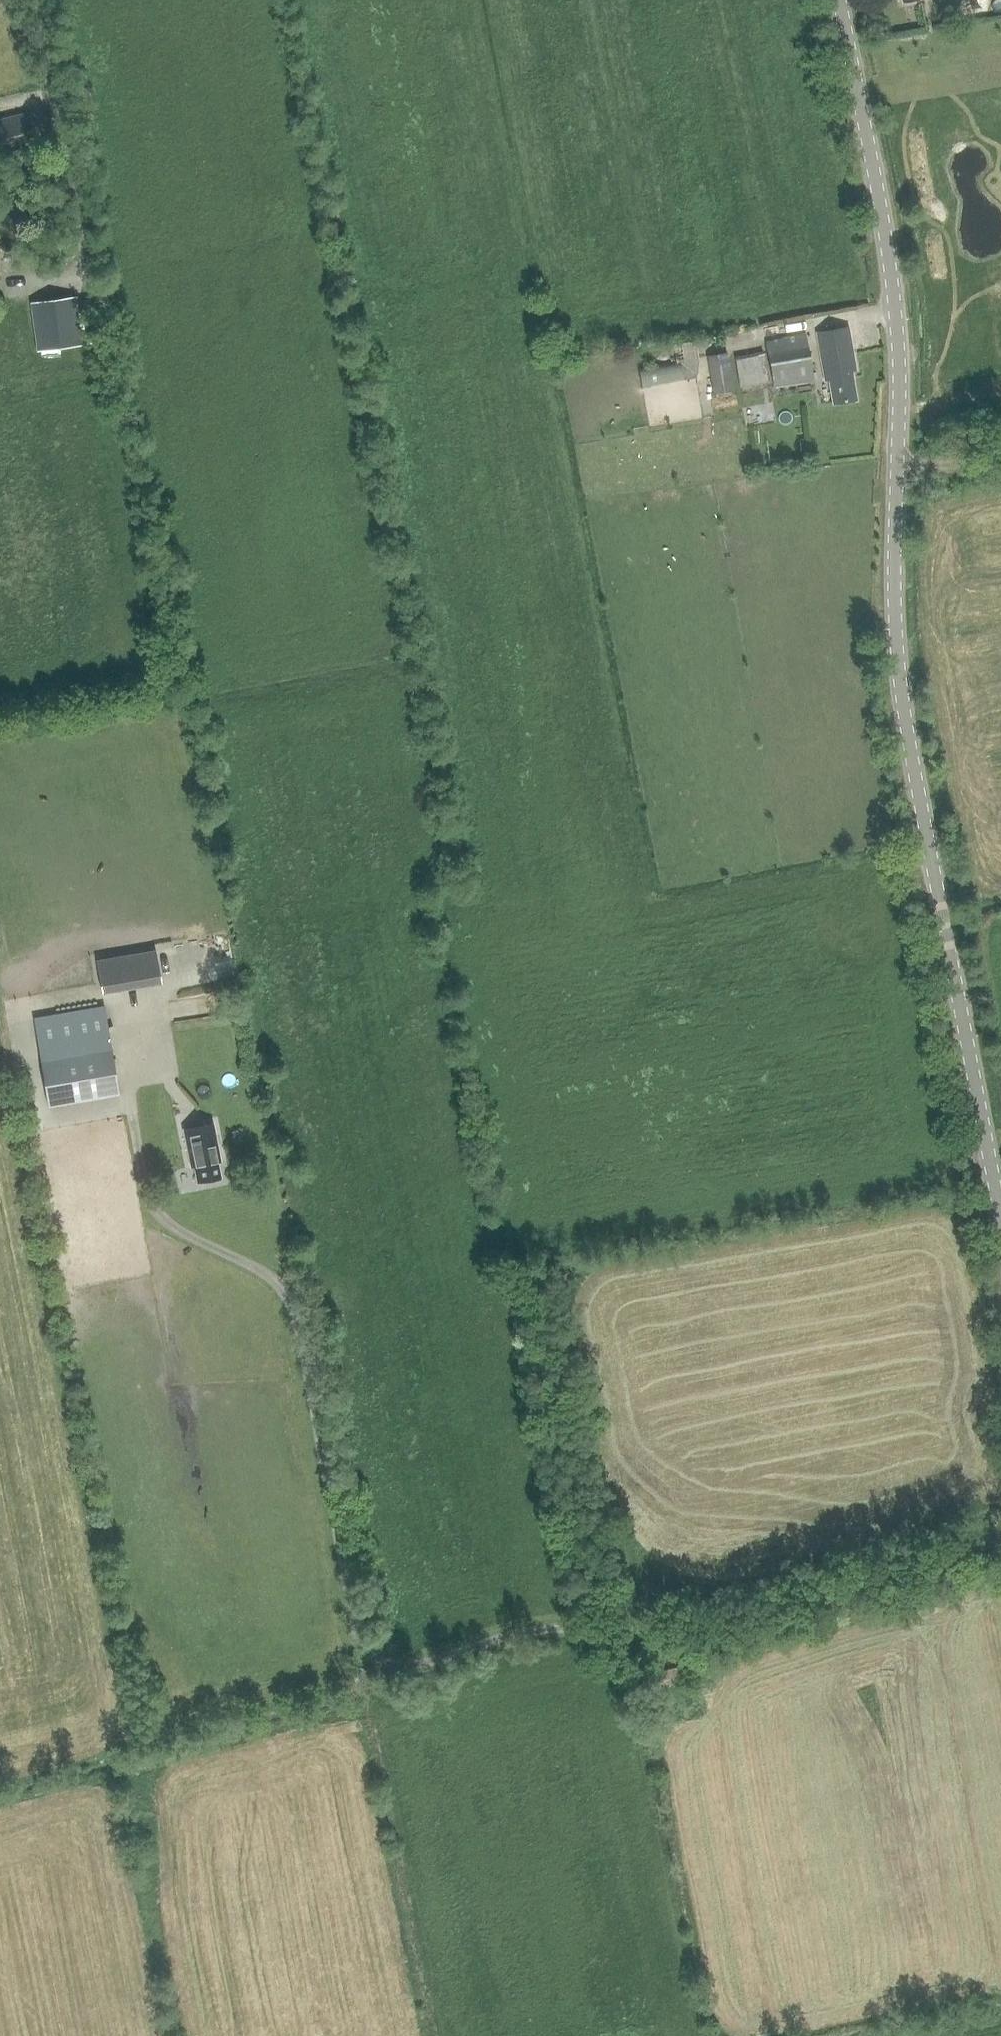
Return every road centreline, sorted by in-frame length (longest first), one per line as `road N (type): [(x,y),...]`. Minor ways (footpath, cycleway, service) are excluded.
road 1 (track): [(1000,1515),(641,1626),(561,1614),(389,1663),(367,1646),(351,1601),(291,1286),(160,1223),(144,1192),(130,1099)]
road 2 (tertiary): [(1000,1239),(907,743),(893,579),(897,327),(839,0)]
road 3 (track): [(38,0),(81,279)]

